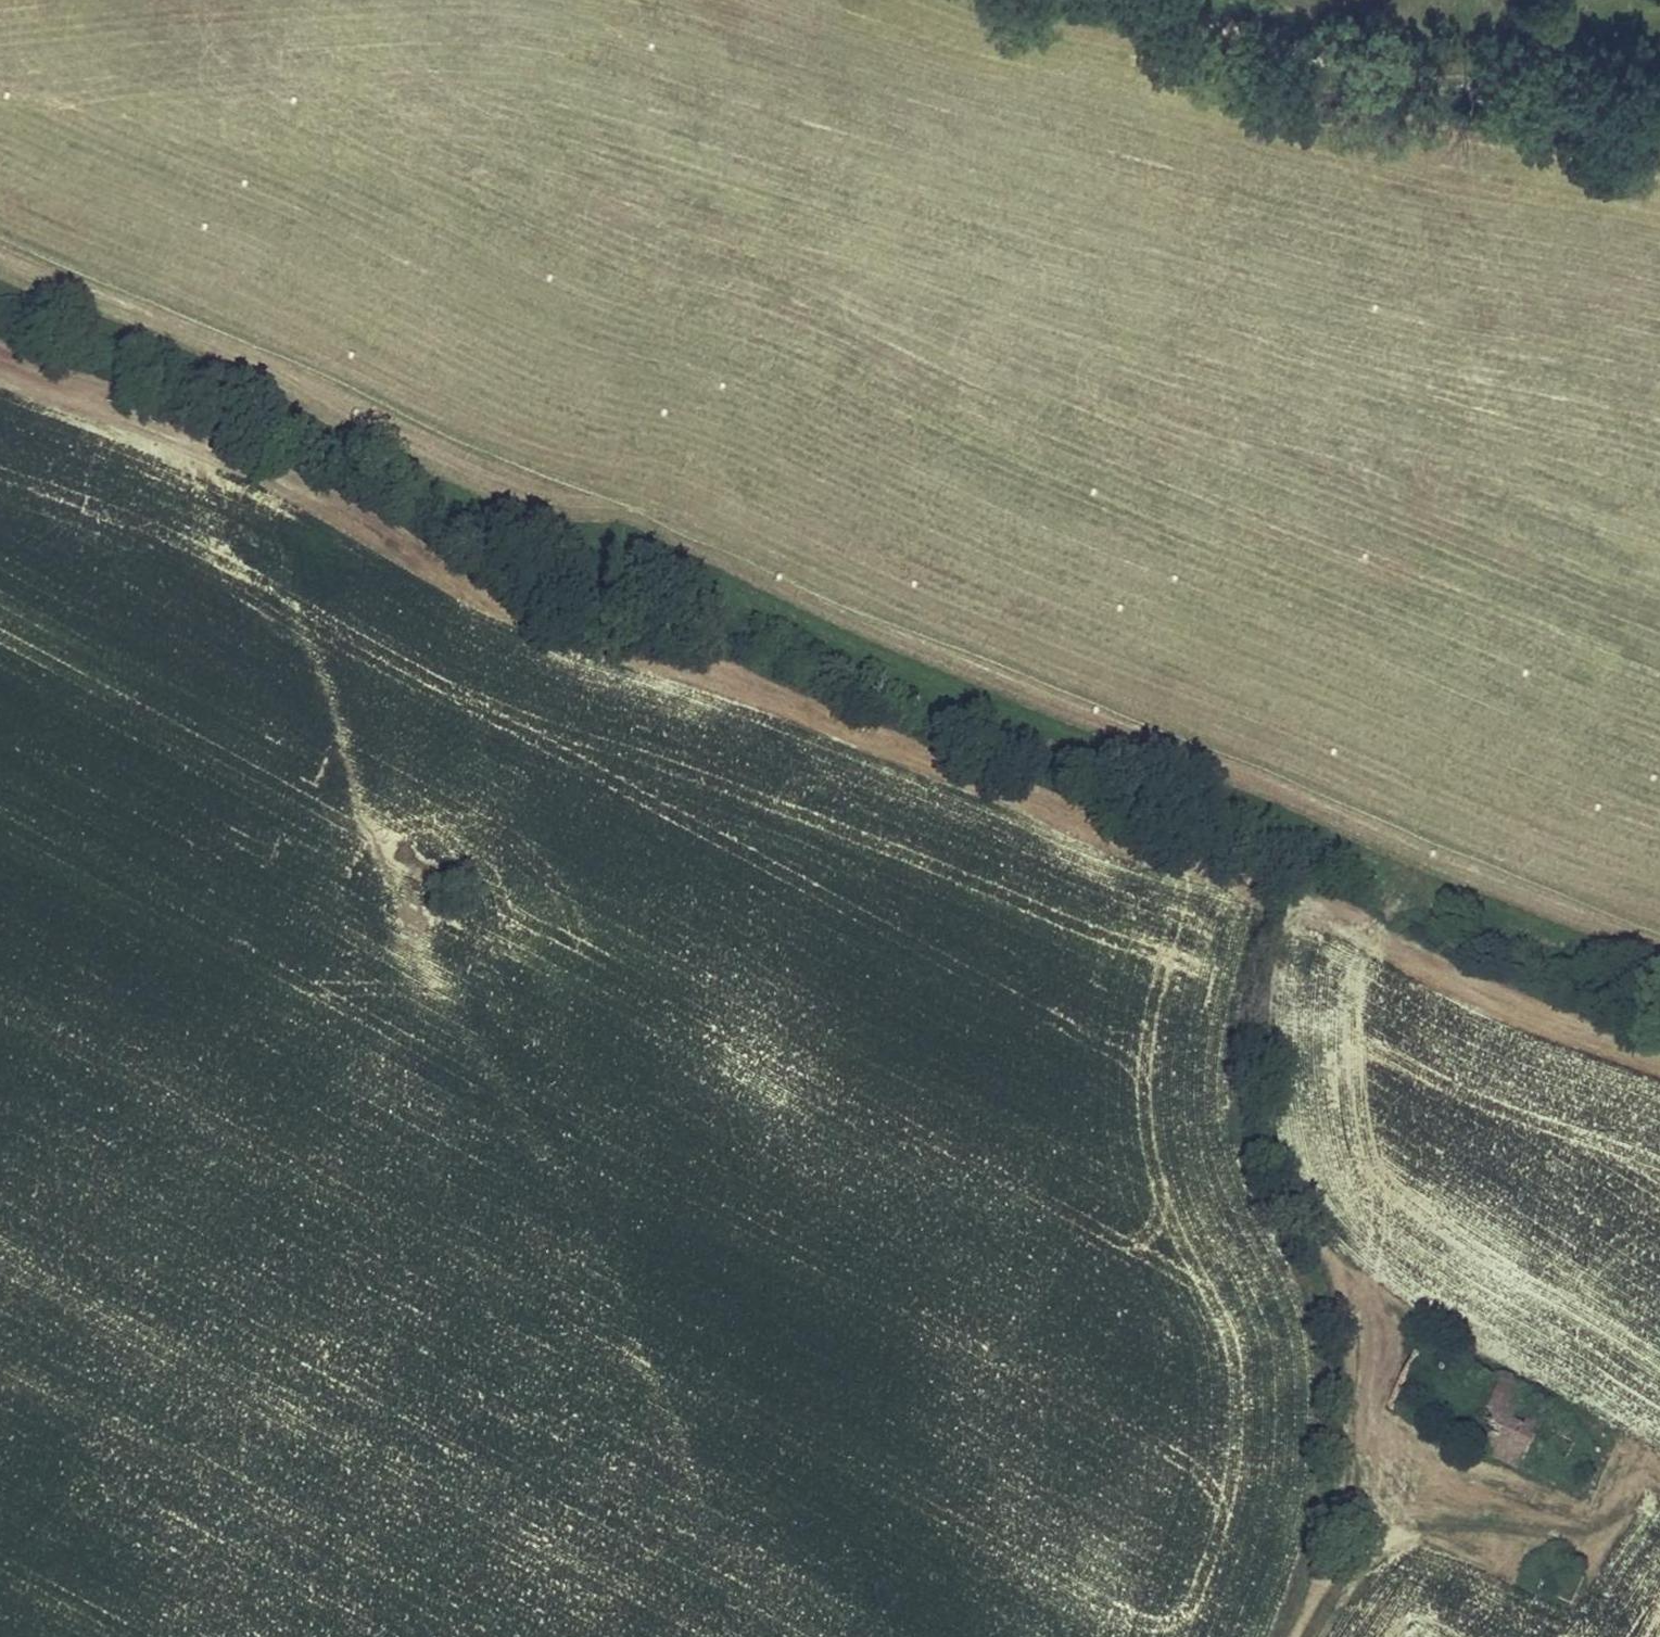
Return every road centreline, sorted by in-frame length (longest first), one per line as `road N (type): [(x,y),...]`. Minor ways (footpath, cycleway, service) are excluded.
road 1 (track): [(1659,128),(1223,35),(1121,0)]
road 2 (track): [(1314,1636),(1352,1569),(1403,1532),(1474,1518),(1561,1530),(1657,1497)]

